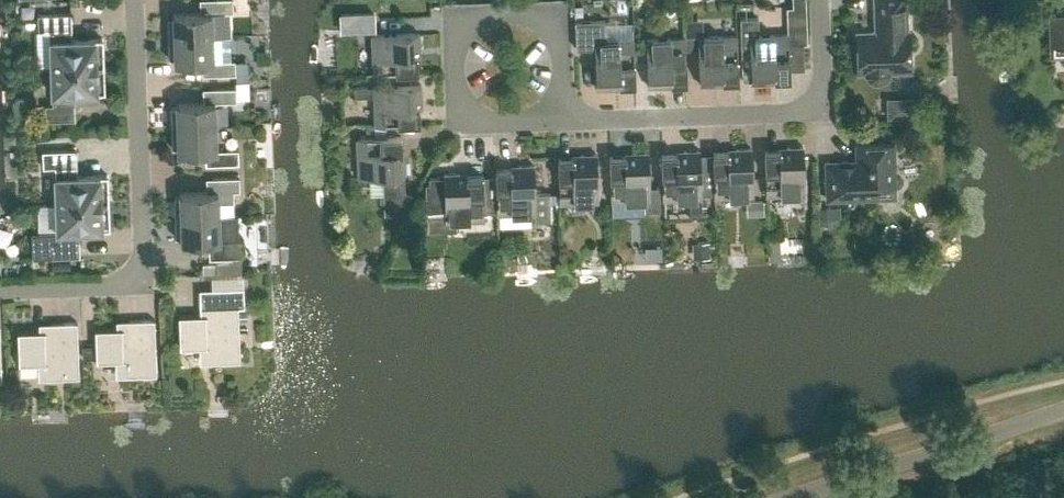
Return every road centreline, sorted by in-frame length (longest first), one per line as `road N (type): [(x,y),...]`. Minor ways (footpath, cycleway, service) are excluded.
road 1 (residential): [(0,290),(138,281),(144,242),(135,0)]
road 2 (residential): [(563,120),(793,113),(815,97),(821,73),(819,0)]
road 3 (residential): [(563,120),(561,38),(539,14),(474,15),(452,35),(455,104),(472,123)]
road 4 (unclassified): [(1063,411),(788,497)]

